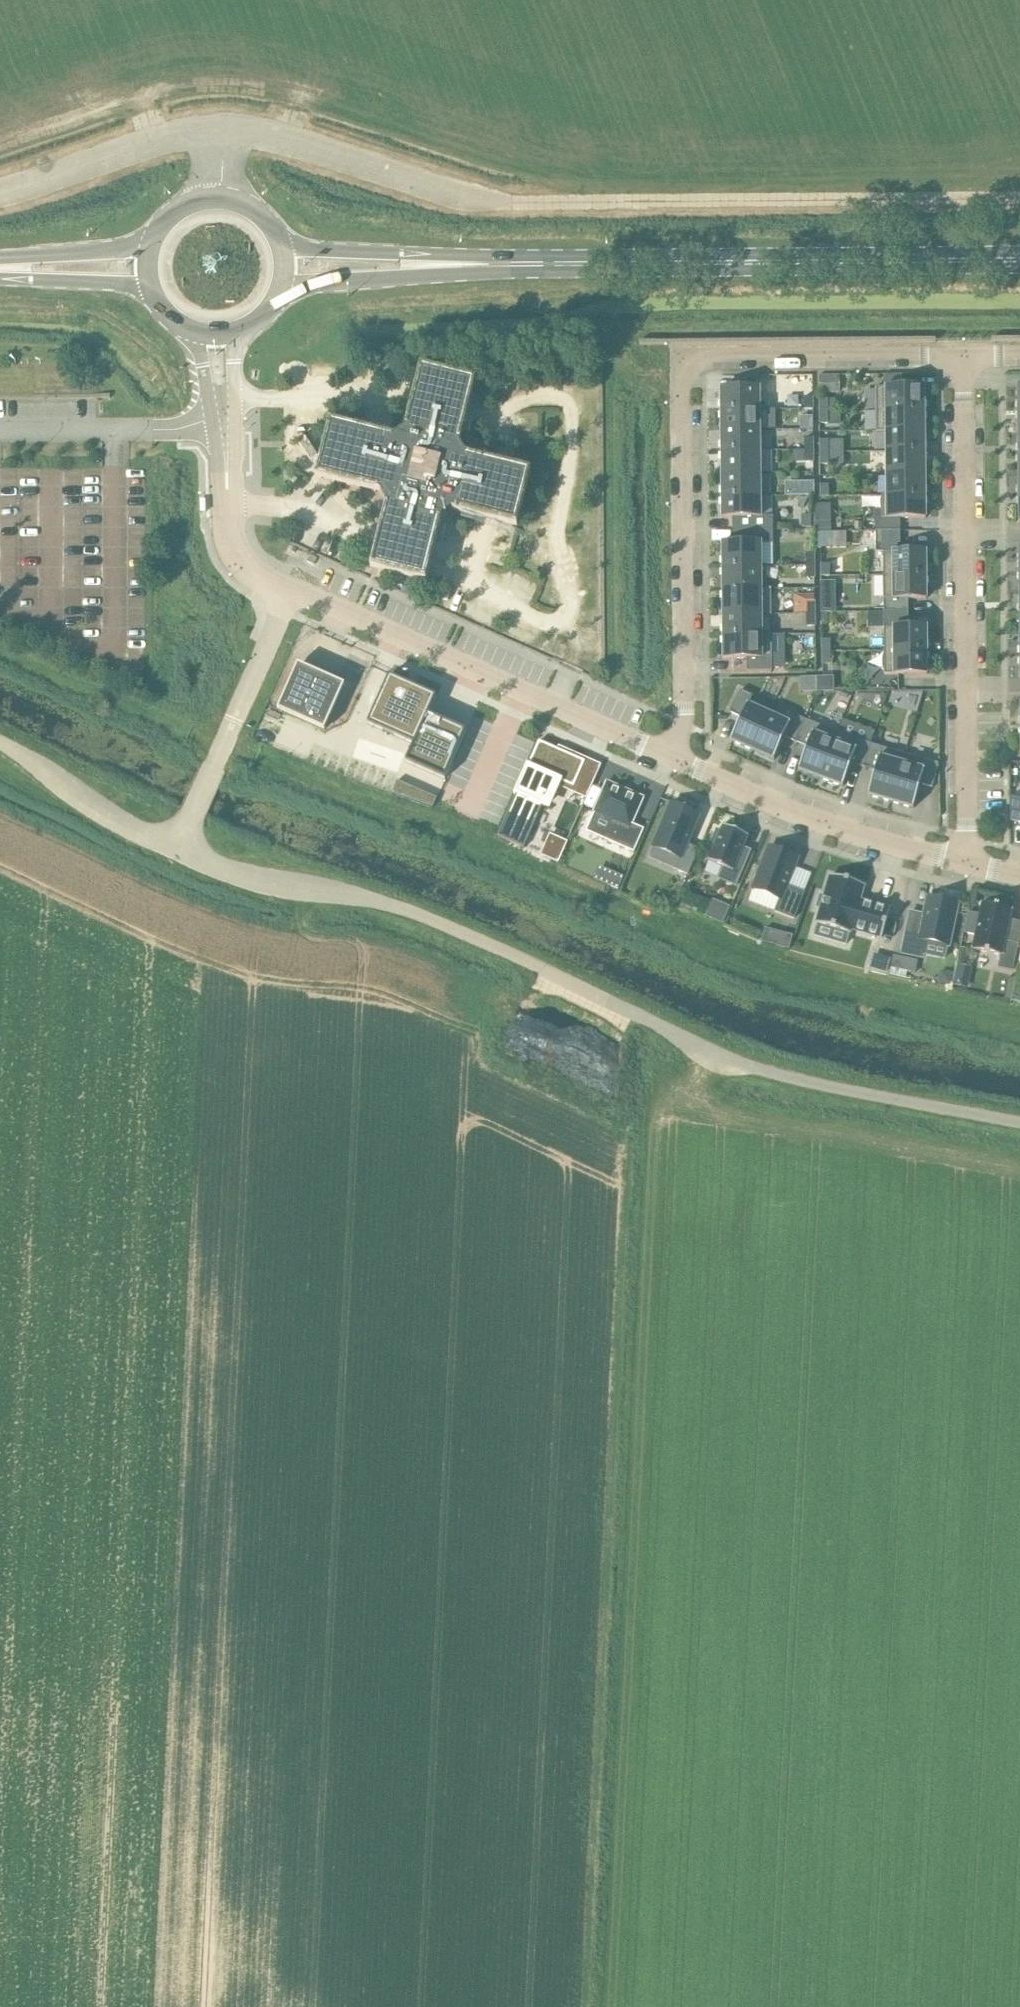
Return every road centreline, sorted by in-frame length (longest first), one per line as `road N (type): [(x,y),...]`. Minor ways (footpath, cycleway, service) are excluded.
road 1 (unclassified): [(176,851),(256,878),(362,893),(781,1075),(1019,1122)]
road 2 (residential): [(963,351),(709,351),(687,361),(681,384),(683,762)]
road 3 (primary): [(446,264),(1019,259)]
road 4 (residential): [(967,861),(963,351)]
road 5 (unclassified): [(293,587),(683,762)]
road 6 (unclassified): [(683,762),(829,826),(967,861)]
road 7 (unclassified): [(293,587),(189,820)]
road 8 (unclassified): [(222,397),(227,541),(246,563),(293,587)]
road 9 (unclassified): [(0,741),(176,851)]
road 10 (primary): [(446,264),(279,244)]
road 11 (primary): [(281,284),(399,277),(446,264)]
road 12 (primary): [(279,244),(258,214),(223,201),(181,210),(153,244)]
road 13 (primary): [(153,244),(33,253),(0,266)]
road 14 (primary): [(0,270),(33,280),(151,284)]

